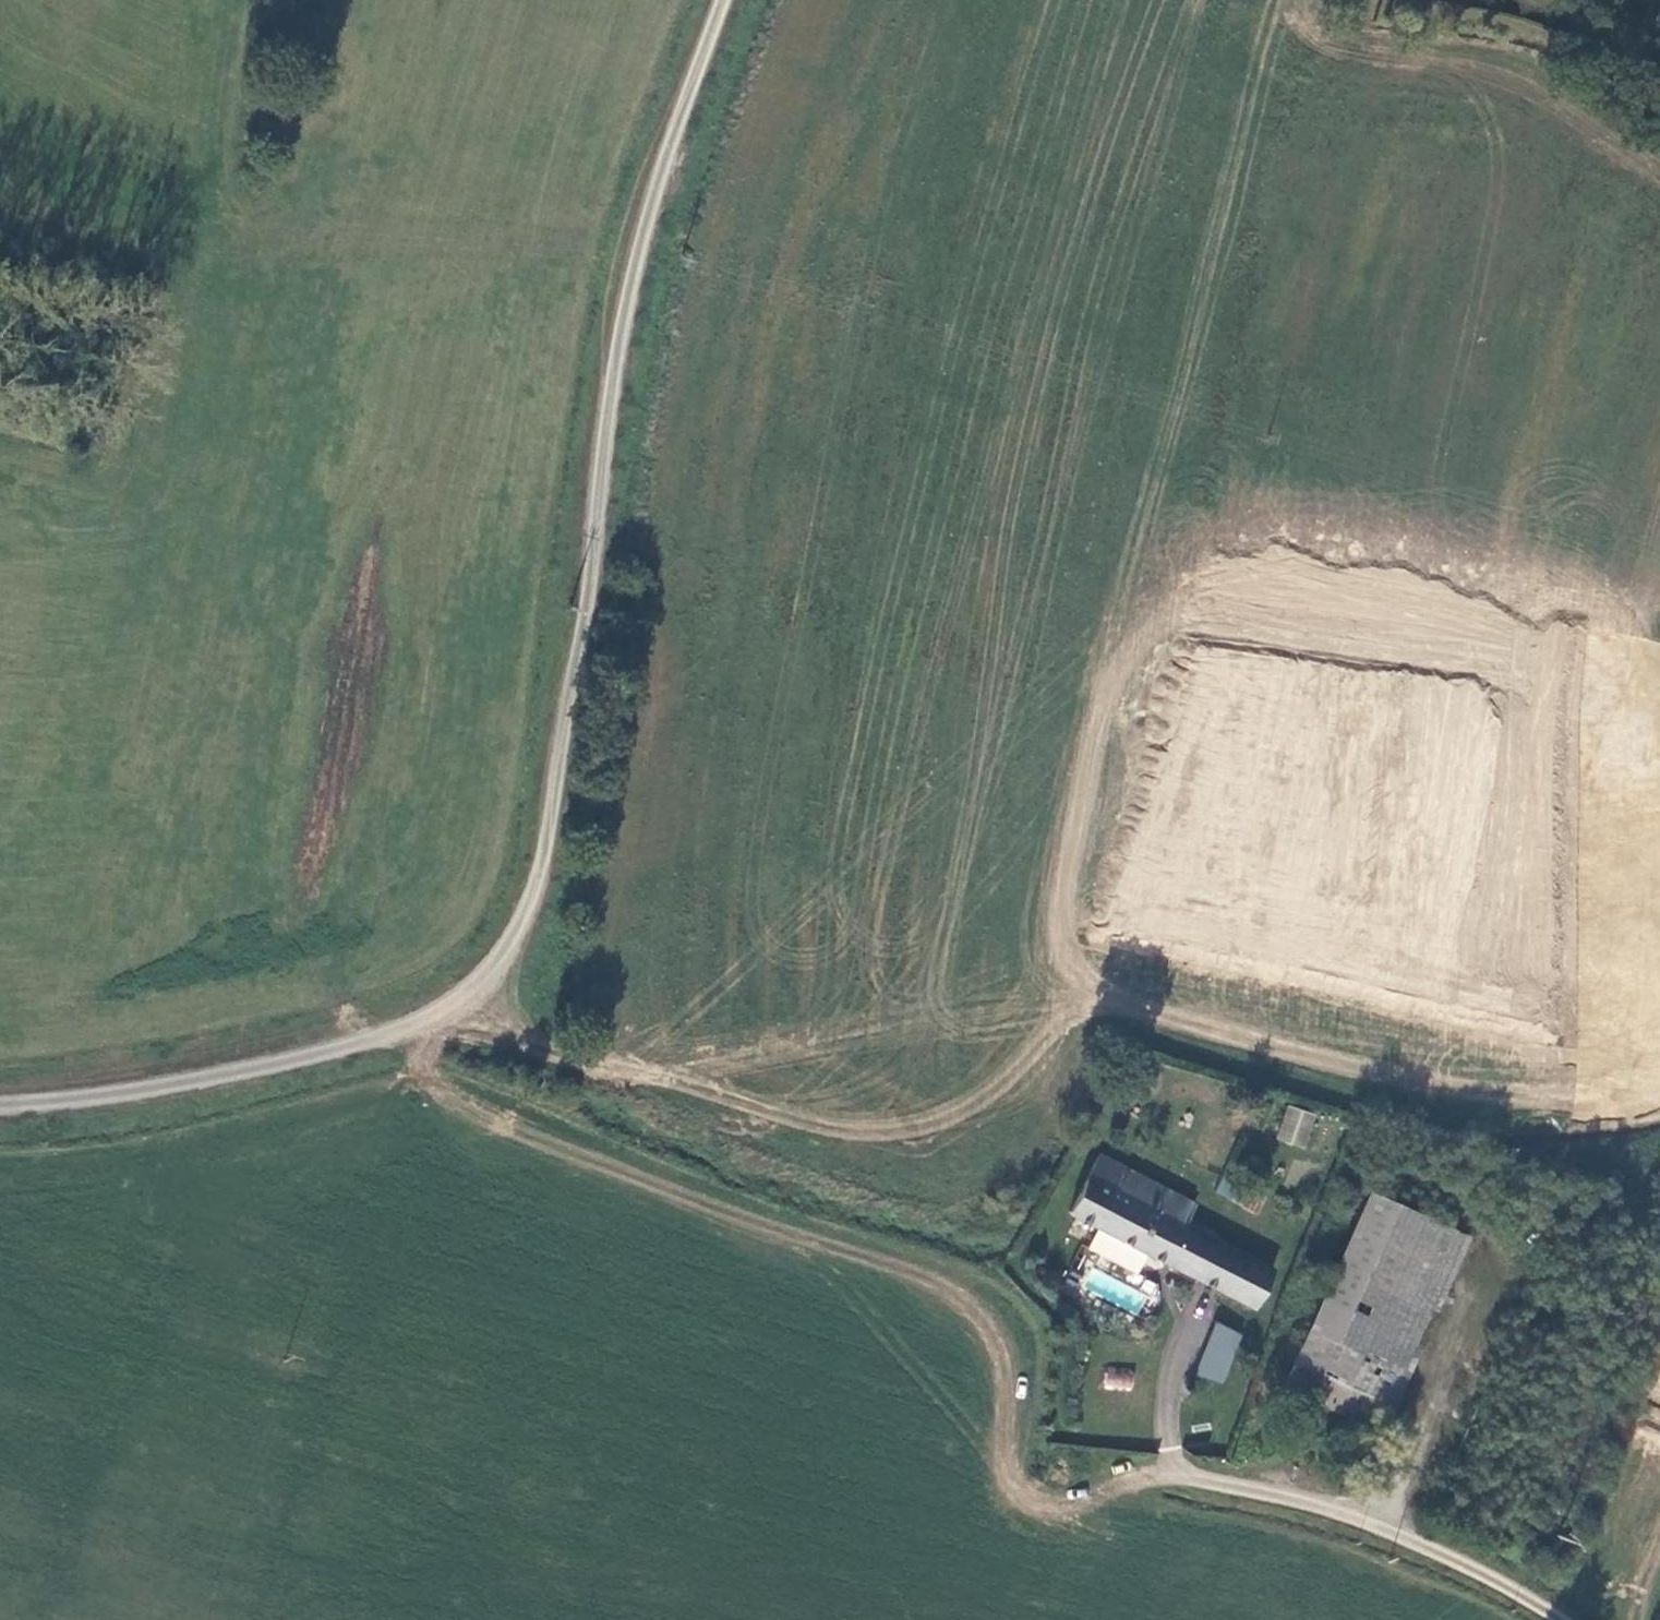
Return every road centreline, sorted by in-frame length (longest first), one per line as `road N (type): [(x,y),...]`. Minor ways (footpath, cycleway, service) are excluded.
road 1 (residential): [(1561,1619),(1468,1566),(1344,1511),(1177,1474)]
road 2 (track): [(1038,1497),(1122,1476),(1177,1474)]

